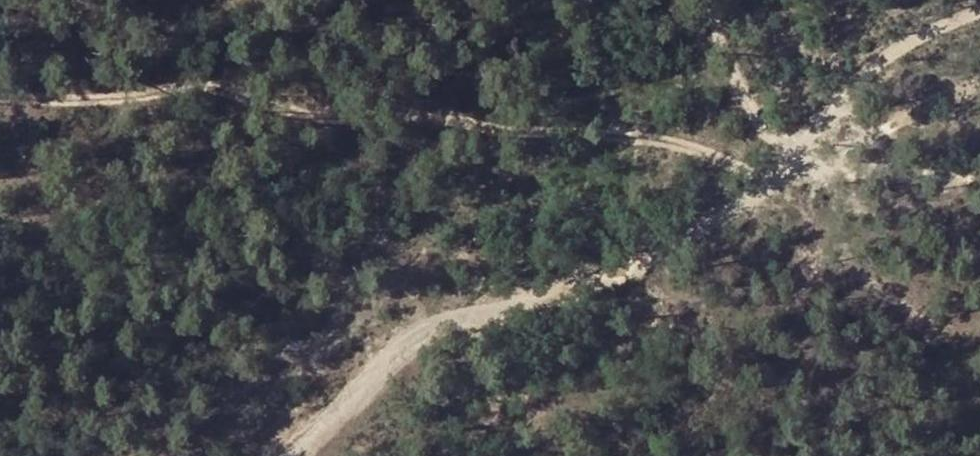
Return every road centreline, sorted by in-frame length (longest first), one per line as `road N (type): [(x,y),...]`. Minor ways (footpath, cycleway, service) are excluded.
road 1 (track): [(292,455),(407,341),(639,263),(749,208),(818,136),(854,83),(908,40),(979,11)]
road 2 (track): [(751,174),(678,143),(290,114),(197,90),(0,103)]

